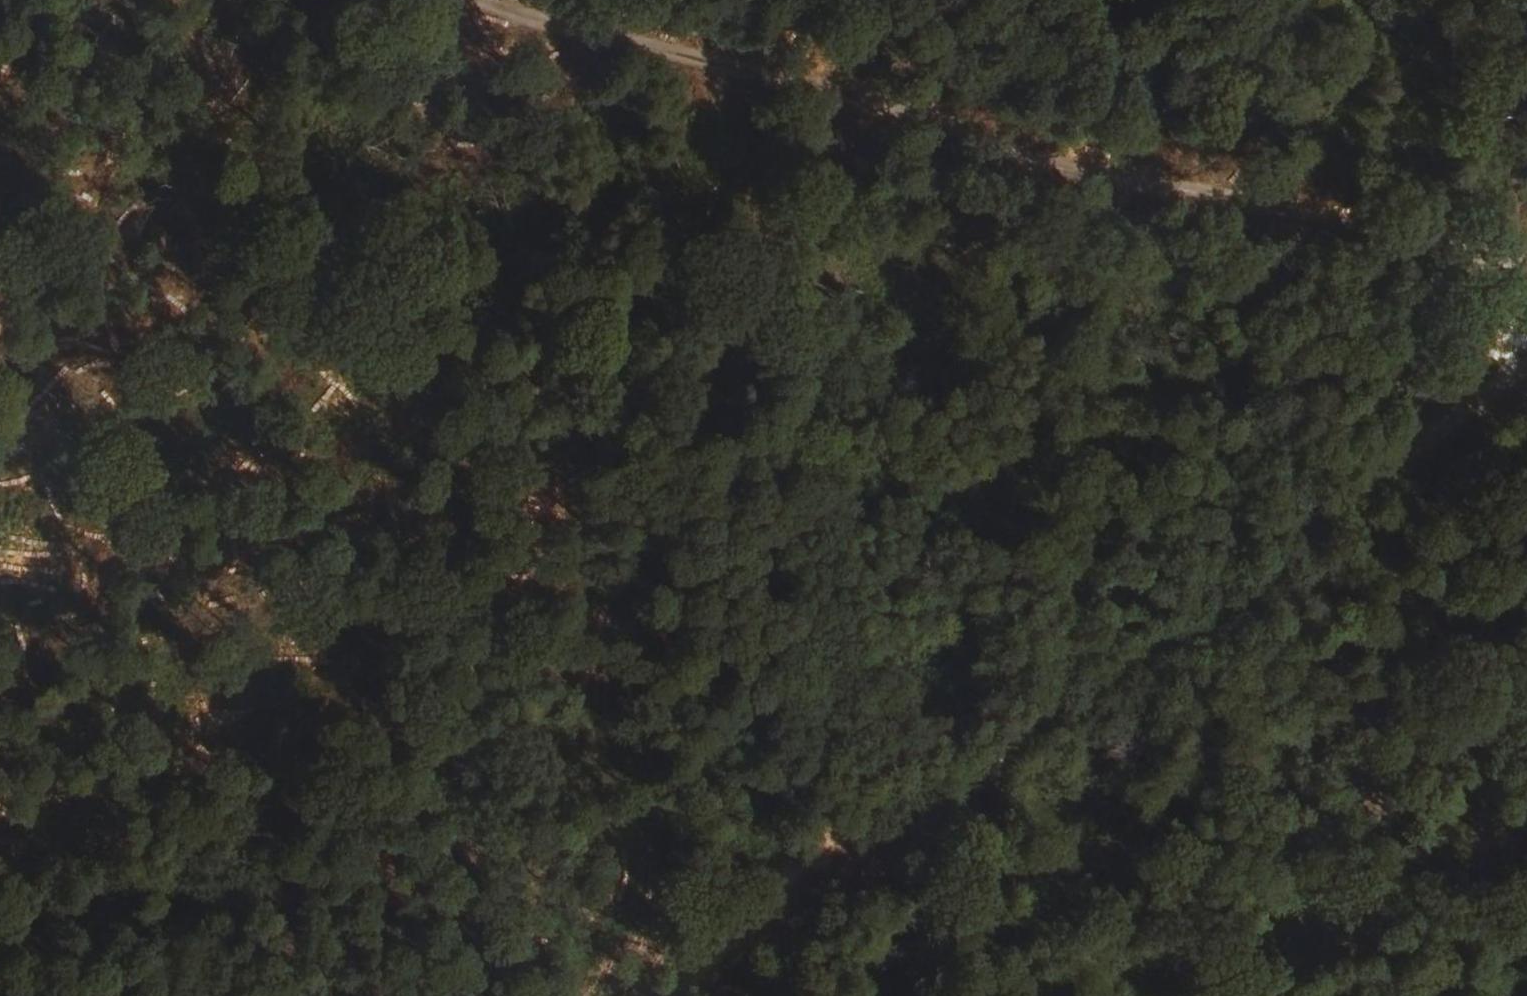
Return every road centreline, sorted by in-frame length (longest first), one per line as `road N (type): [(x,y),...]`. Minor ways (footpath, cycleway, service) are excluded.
road 1 (track): [(1526,391),(647,995)]

